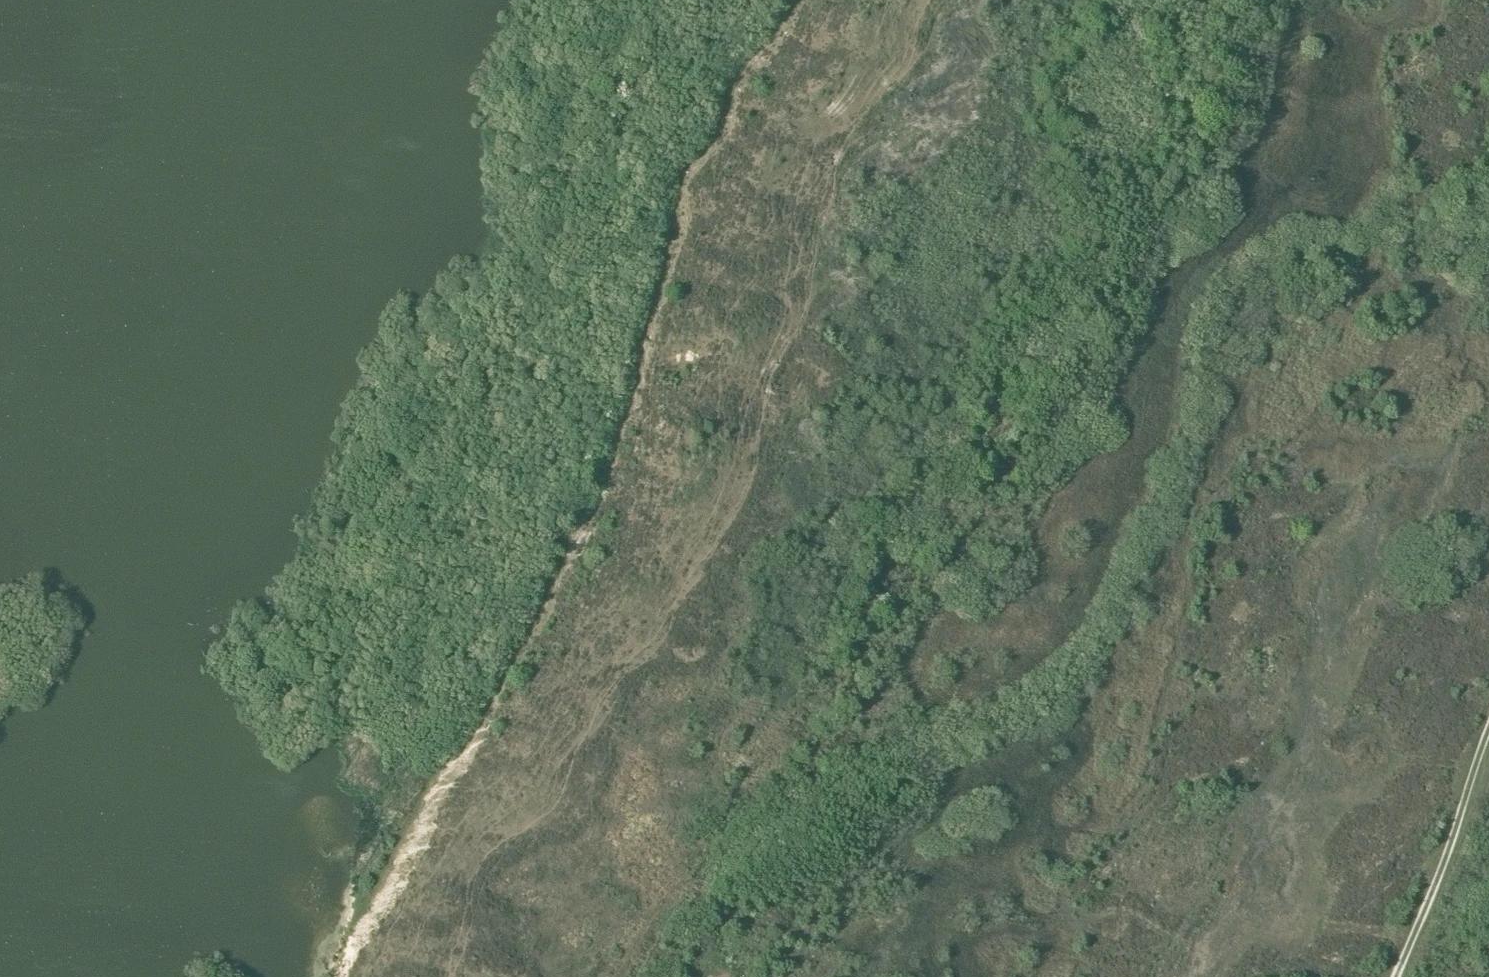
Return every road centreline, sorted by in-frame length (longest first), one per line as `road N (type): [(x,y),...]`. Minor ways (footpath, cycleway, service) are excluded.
road 1 (track): [(1488,738),(1394,976)]

